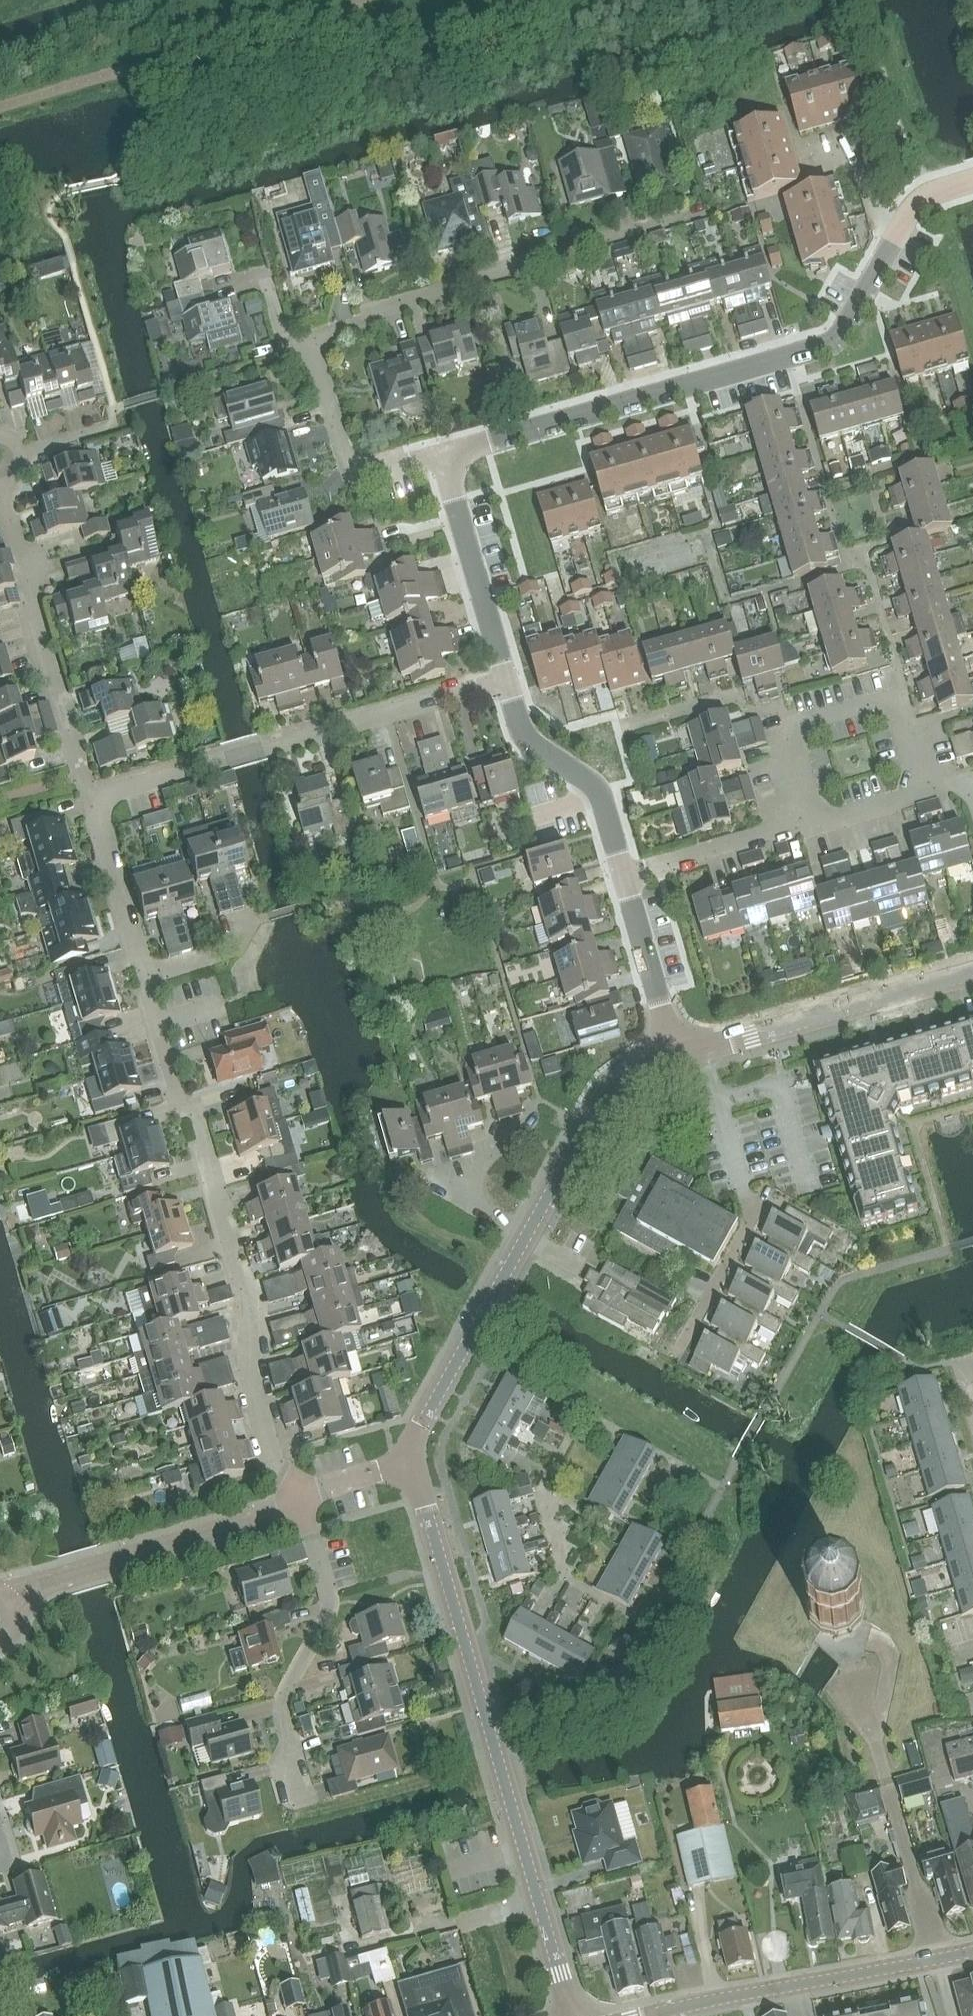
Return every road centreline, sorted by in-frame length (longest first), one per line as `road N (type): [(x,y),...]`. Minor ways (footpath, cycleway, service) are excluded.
road 1 (tertiary): [(573,2015),(410,1461)]
road 2 (residential): [(299,1495),(271,1459),(256,1400),(248,1302),(145,976)]
road 3 (residential): [(451,460),(486,442),(839,335),(900,227)]
road 4 (residential): [(93,797),(505,676)]
road 5 (residential): [(314,352),(330,333),(400,302),(694,213)]
road 6 (tertiary): [(646,2015),(972,1951)]
road 7 (residential): [(676,1352),(753,1211),(707,1048)]
road 8 (residential): [(93,797),(2,486)]
road 9 (residential): [(301,1796),(283,1702),(328,1606),(299,1495)]
road 10 (residential): [(299,1495),(274,1515),(60,1578),(5,1603)]
road 11 (tertiary): [(707,1048),(972,972)]
road 12 (residential): [(916,774),(889,709),(872,702),(809,719),(797,730),(792,762),(807,817)]
road 13 (tertiary): [(410,1461),(424,1418),(528,1236)]
road 14 (tertiary): [(528,1236),(600,1101),(621,1078),(676,1055)]
road 15 (residential): [(626,873),(601,794),(522,733),(505,676)]
road 16 (residential): [(505,676),(453,506),(451,460)]
road 17 (residential): [(451,460),(436,456),(356,471),(314,352)]
road 18 (residential): [(807,817),(626,873)]
road 19 (residential): [(676,1055),(626,873)]
road 20 (residential): [(145,976),(93,797)]
road 21 (residential): [(900,227),(875,206),(857,154),(839,150),(814,158)]
road 22 (residential): [(916,774),(902,800),(822,823),(807,817)]

